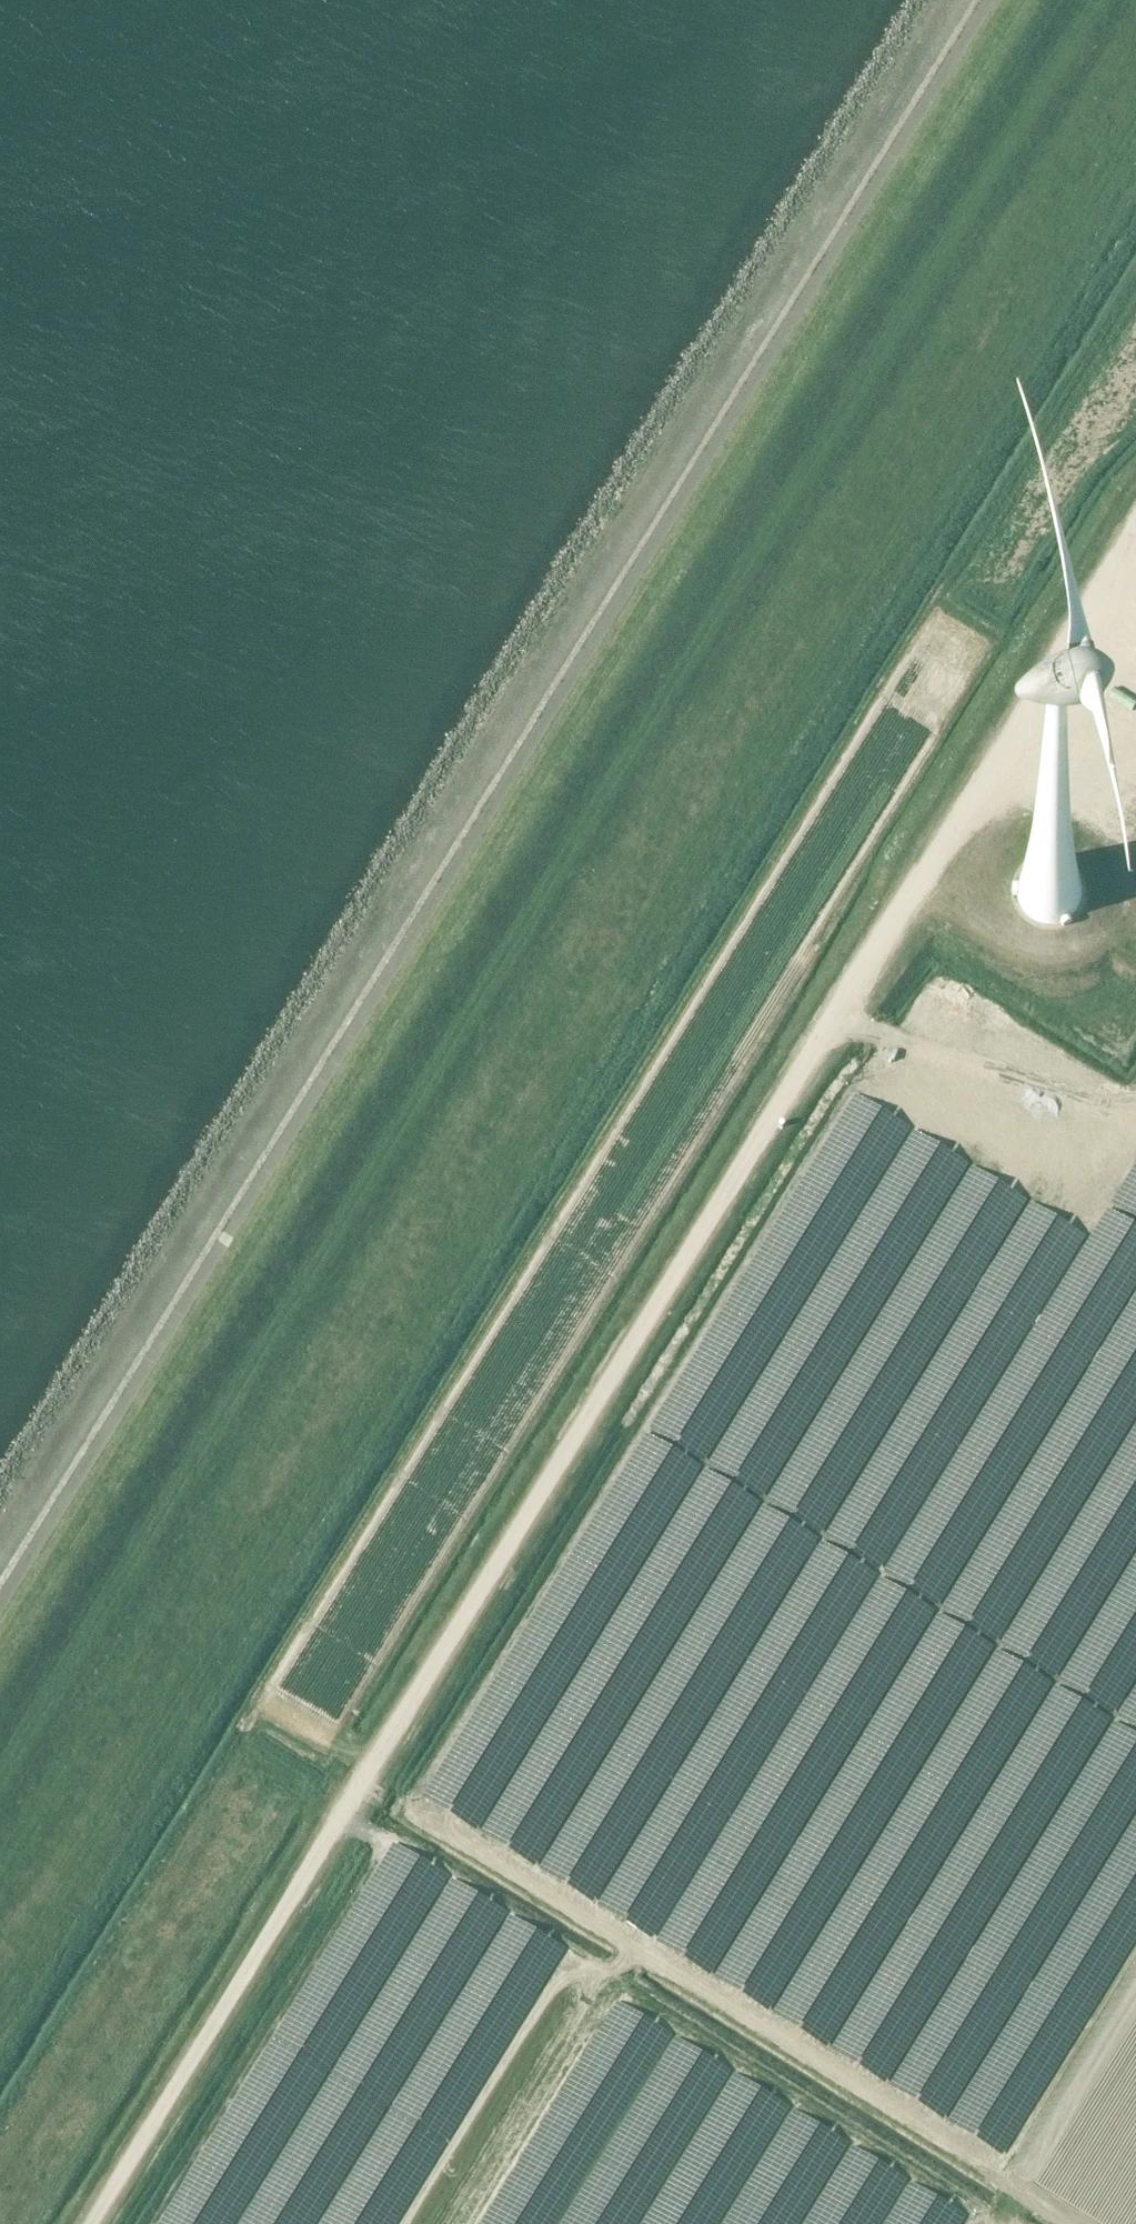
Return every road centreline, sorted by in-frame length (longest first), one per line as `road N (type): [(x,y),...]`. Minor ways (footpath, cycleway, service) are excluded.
road 1 (unclassified): [(0,1605),(989,0)]

